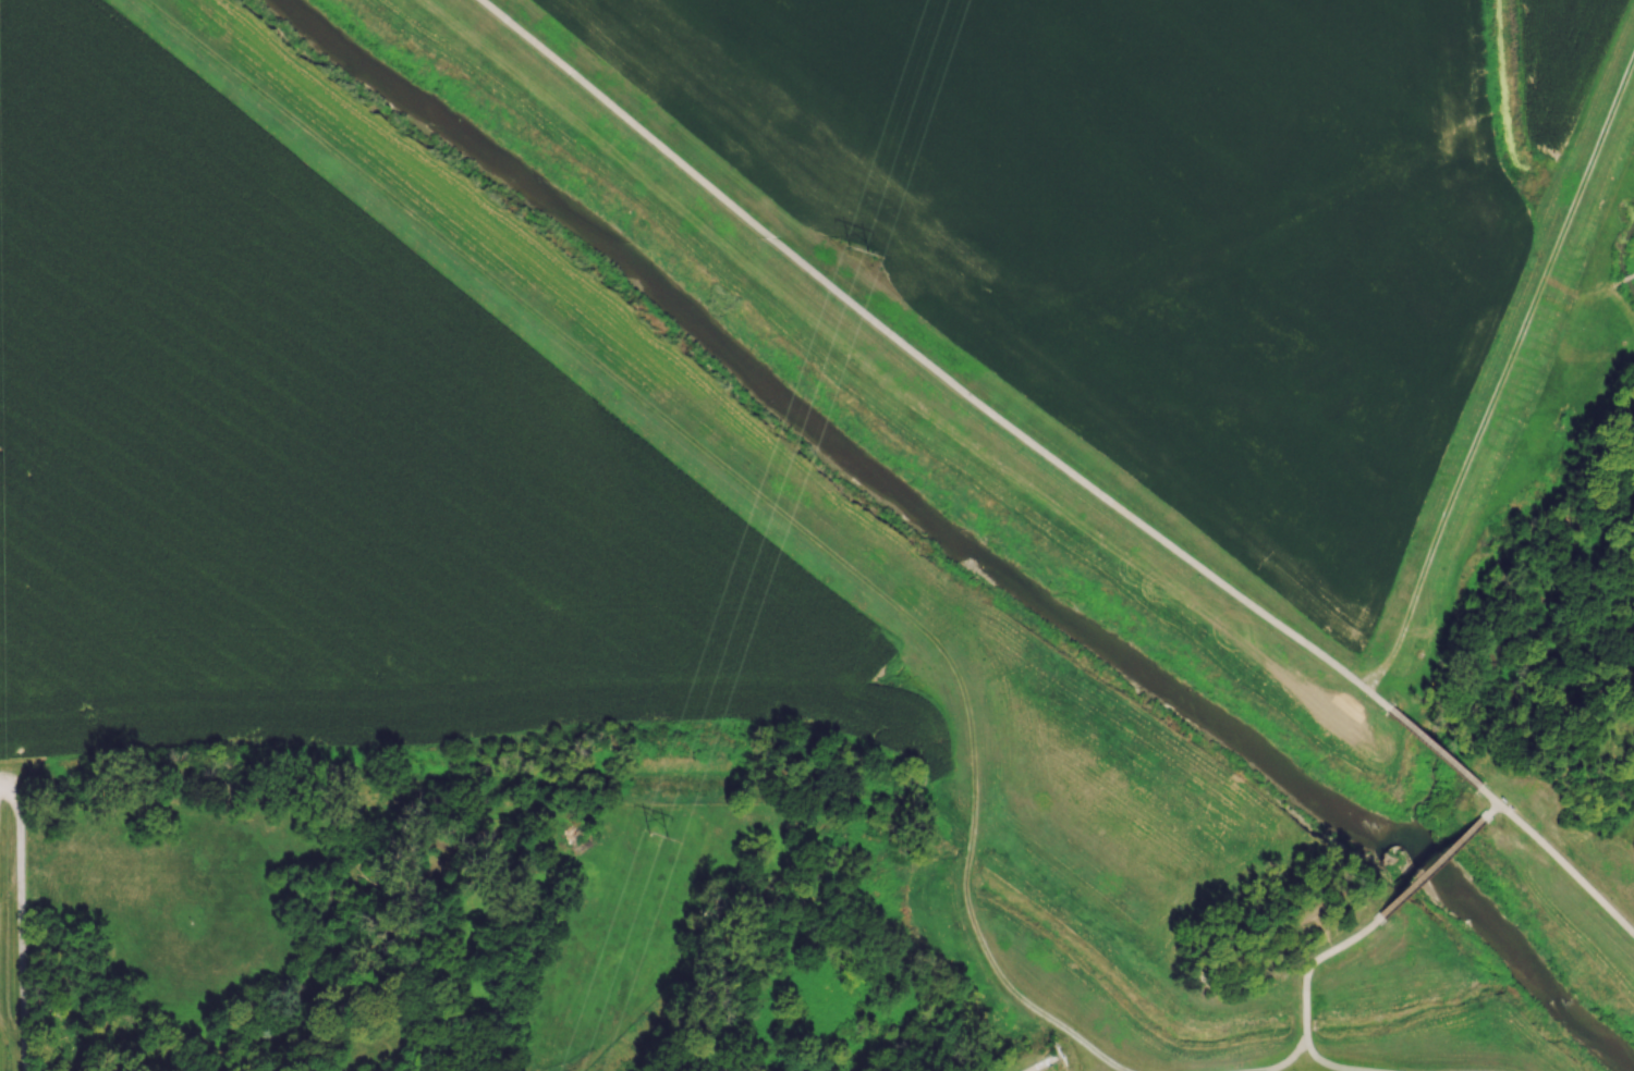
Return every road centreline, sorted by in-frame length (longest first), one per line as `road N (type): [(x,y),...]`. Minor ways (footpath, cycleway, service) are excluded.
road 1 (track): [(870,584),(147,0)]
road 2 (track): [(870,584),(930,636),(962,679),(975,737),(965,884),(980,939),(1016,995),(1120,1070)]
road 3 (track): [(1499,803),(1633,733)]

